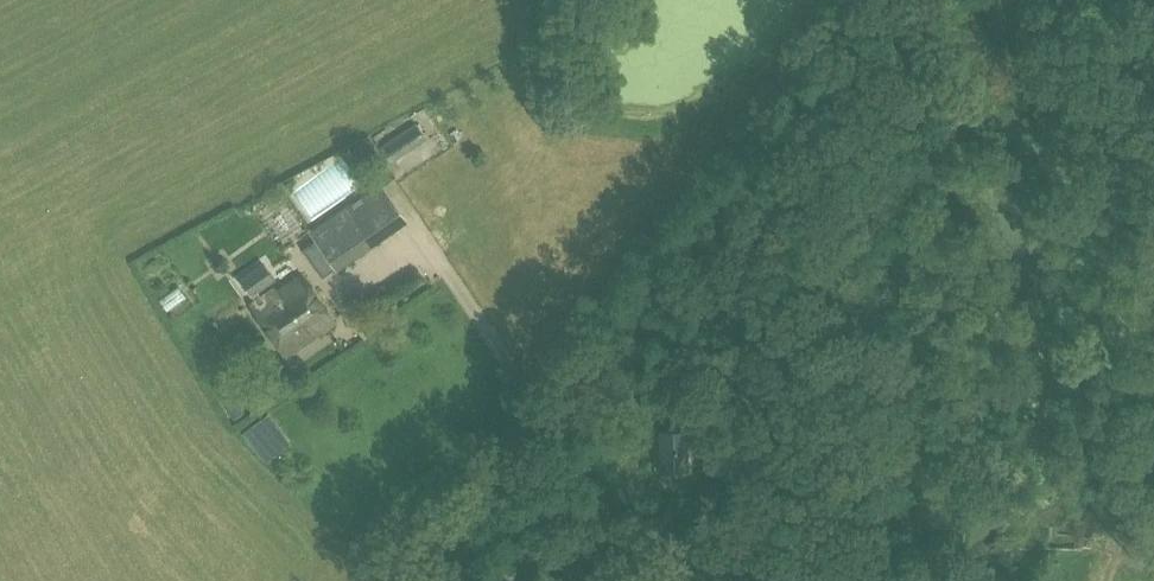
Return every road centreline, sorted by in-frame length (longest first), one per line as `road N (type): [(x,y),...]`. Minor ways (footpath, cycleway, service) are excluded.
road 1 (track): [(395,580),(856,65),(894,11)]

